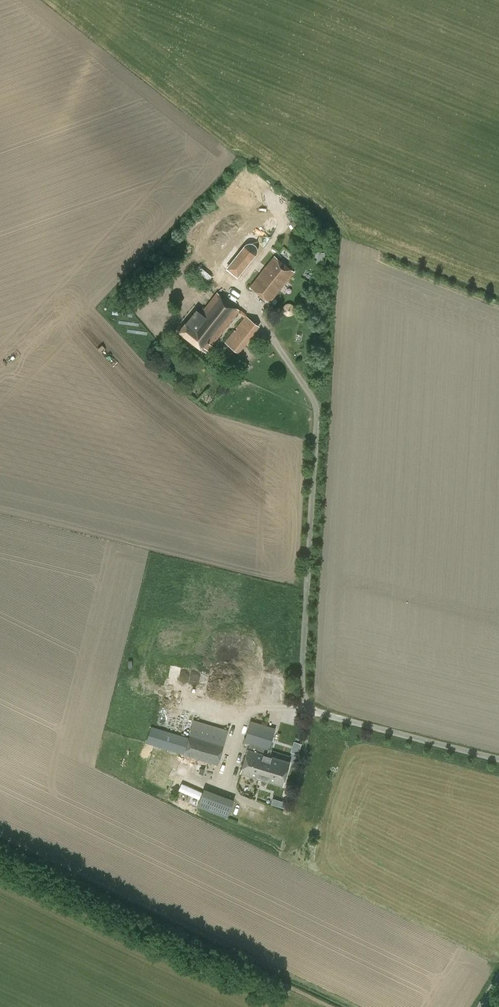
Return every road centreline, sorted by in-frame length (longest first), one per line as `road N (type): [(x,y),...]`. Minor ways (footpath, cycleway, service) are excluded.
road 1 (unclassified): [(498,755),(320,706),(310,693),(322,399)]

